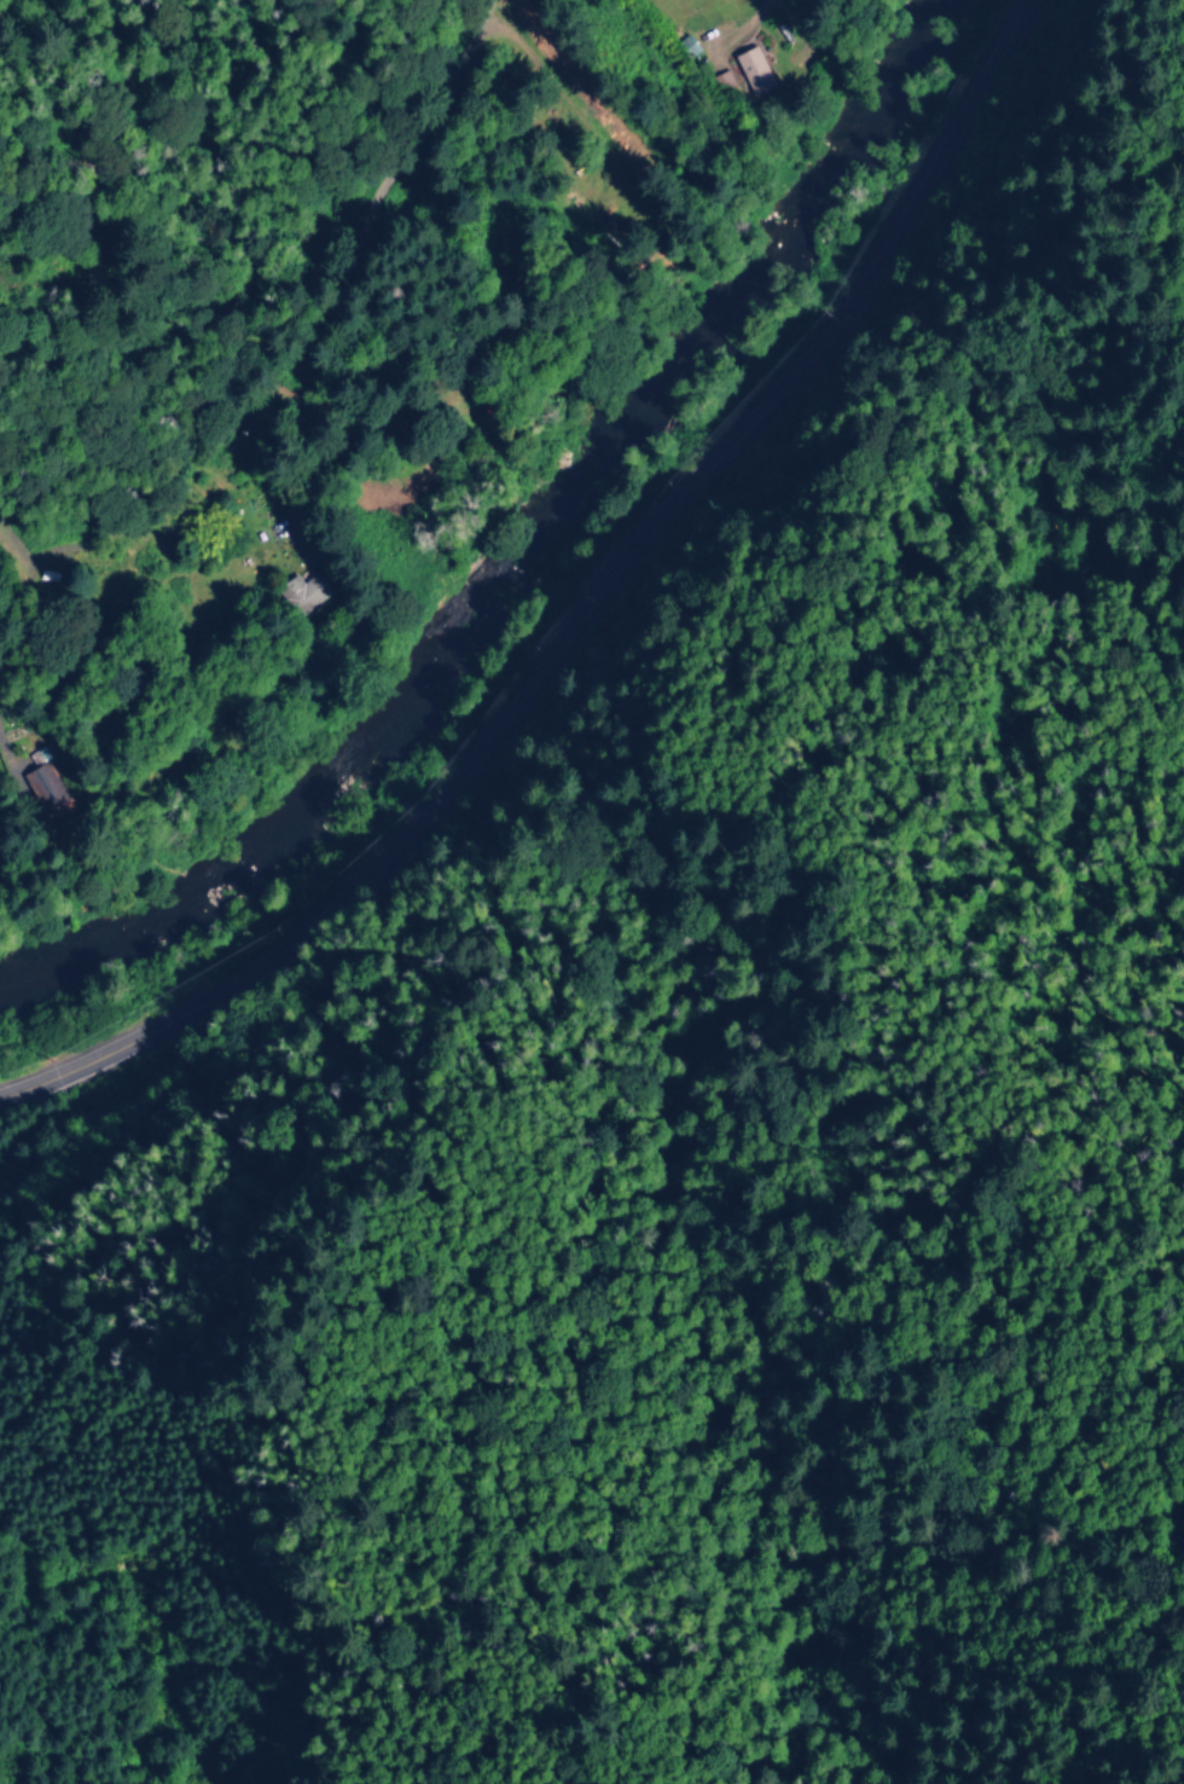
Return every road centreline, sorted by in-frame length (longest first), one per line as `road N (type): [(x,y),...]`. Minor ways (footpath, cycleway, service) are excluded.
road 1 (secondary): [(1035,0),(859,302),(645,538),(418,816),(266,965),(89,1064),(0,1091)]

